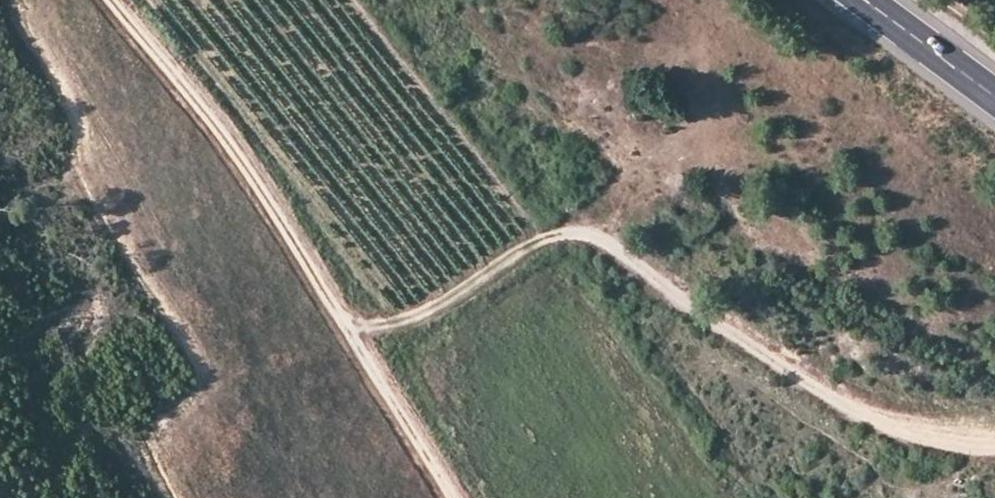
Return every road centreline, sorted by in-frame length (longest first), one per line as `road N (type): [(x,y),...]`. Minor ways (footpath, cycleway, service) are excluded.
road 1 (track): [(994,447),(873,423),(782,374),(605,243),(566,233),(405,323),(347,336)]
road 2 (track): [(103,0),(243,161),(311,285),(451,497)]
road 3 (primary): [(994,101),(861,0)]

